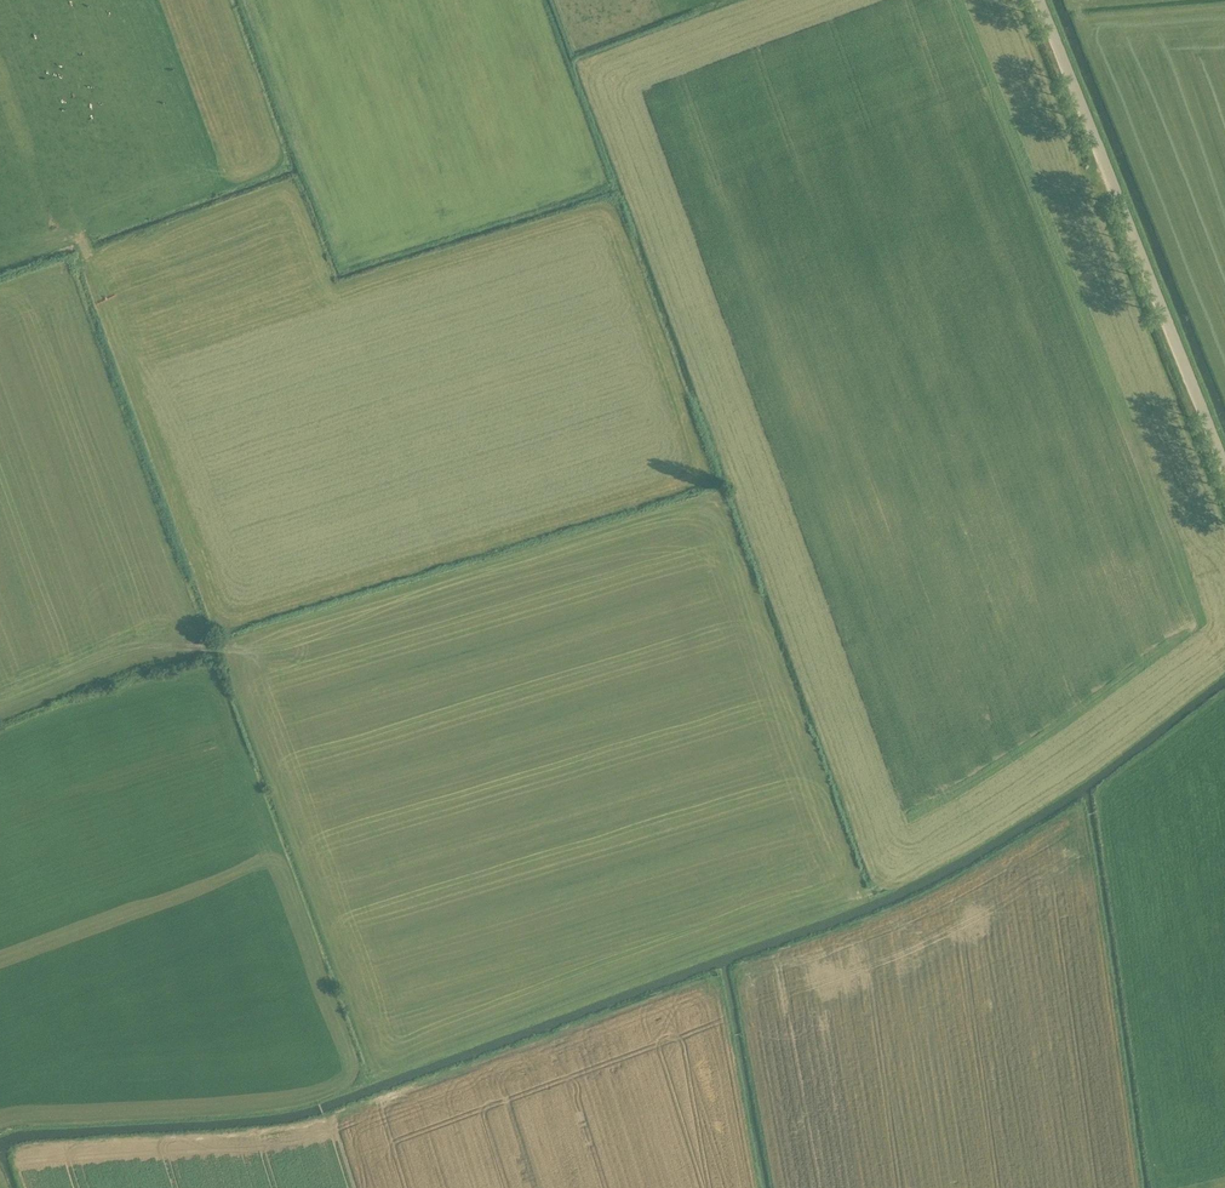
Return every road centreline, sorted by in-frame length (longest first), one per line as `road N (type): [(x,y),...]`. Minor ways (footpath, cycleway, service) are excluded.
road 1 (unclassified): [(1224,462),(1037,0)]

